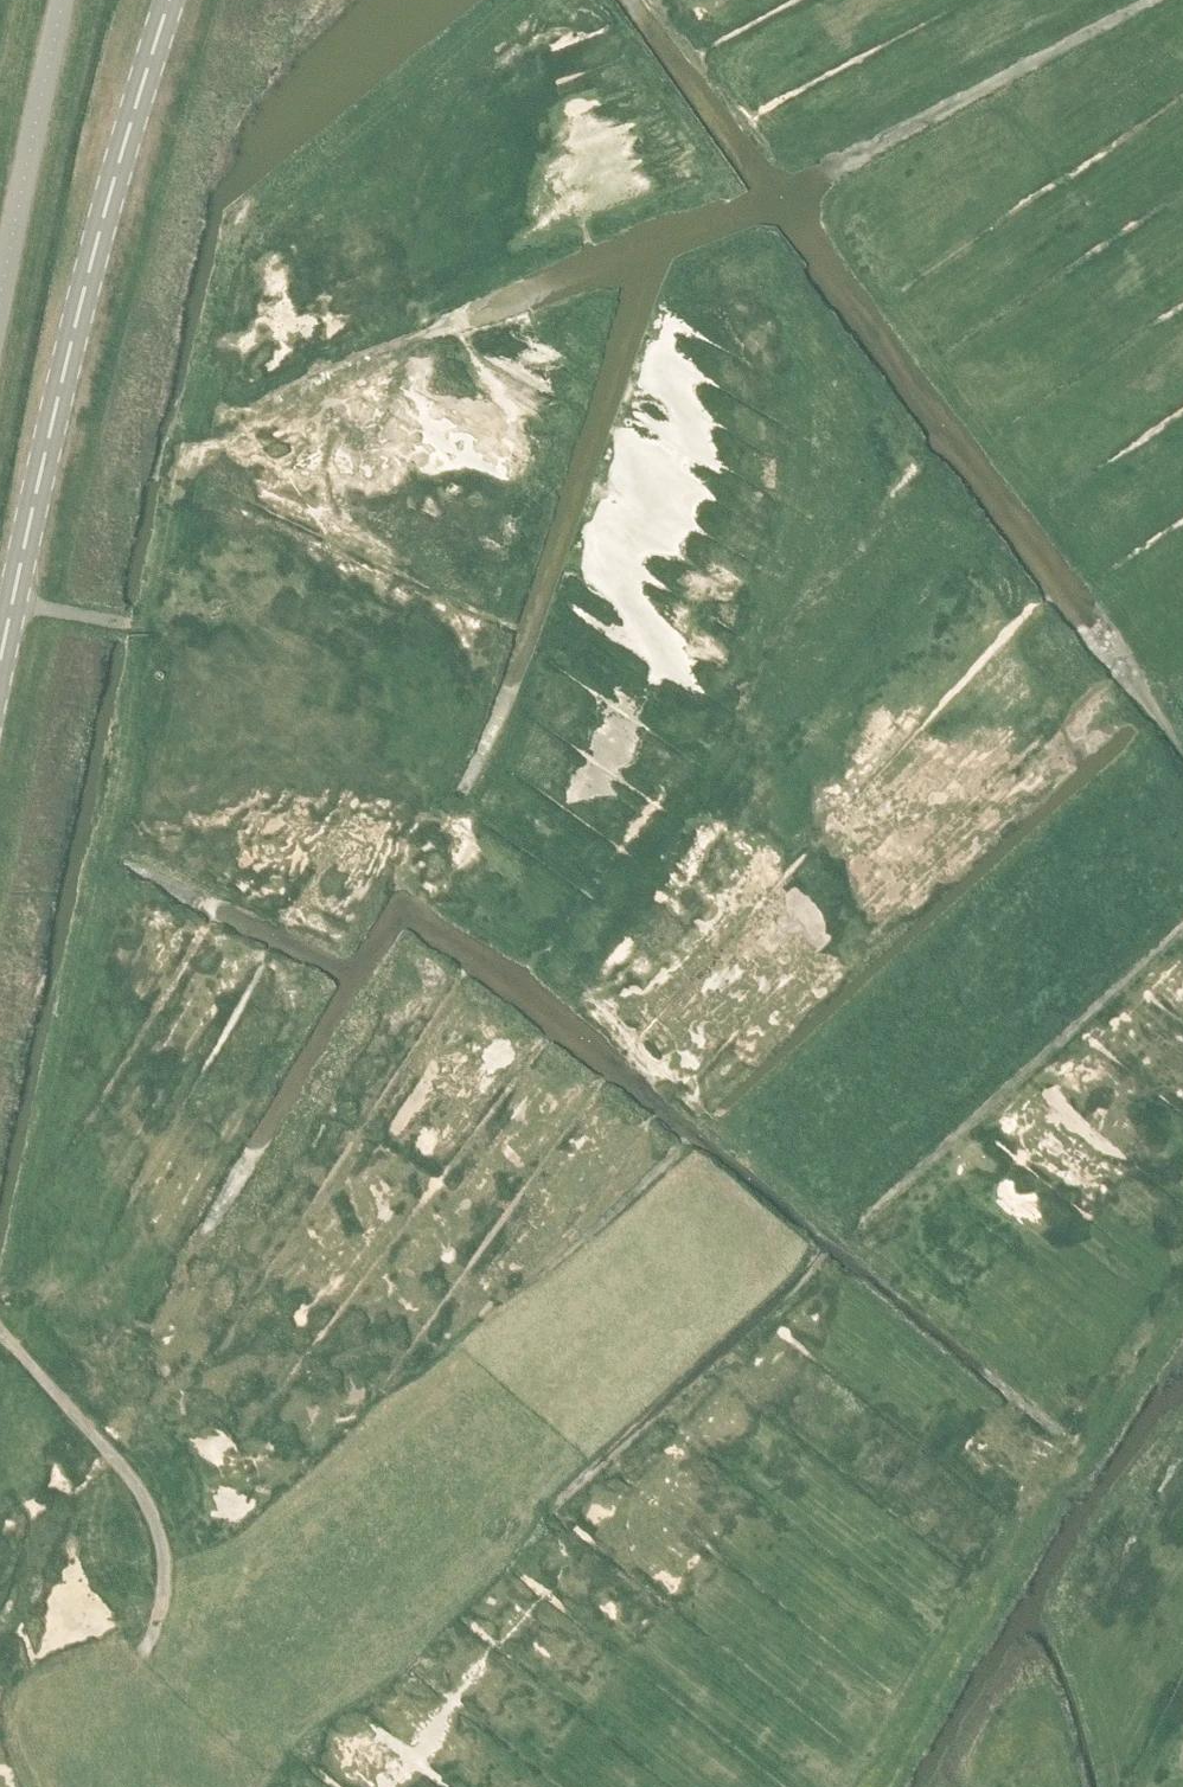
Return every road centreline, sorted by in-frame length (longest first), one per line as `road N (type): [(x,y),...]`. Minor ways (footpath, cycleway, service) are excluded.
road 1 (tertiary): [(0,662),(75,323),(169,0)]
road 2 (track): [(141,1654),(162,1594),(152,1519),(123,1472),(0,1331)]

